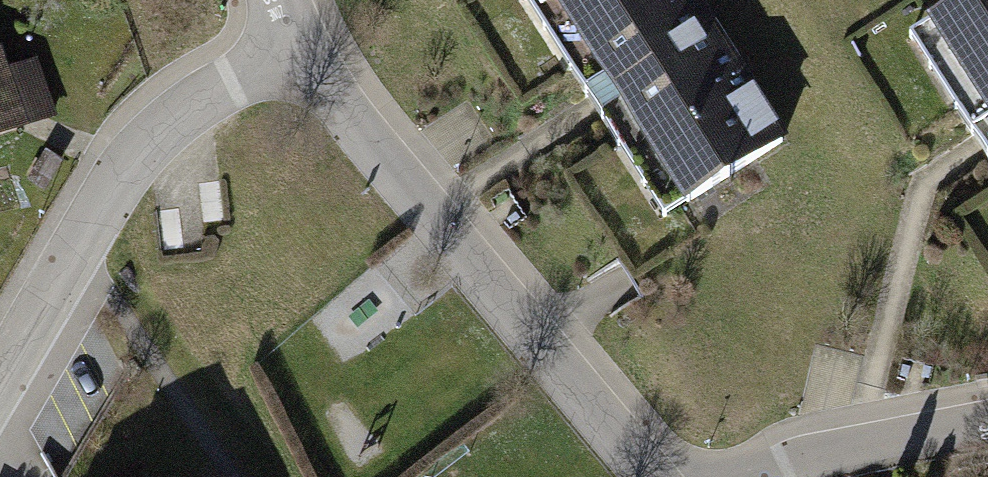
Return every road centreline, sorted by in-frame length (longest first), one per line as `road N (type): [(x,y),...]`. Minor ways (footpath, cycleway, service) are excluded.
road 1 (residential): [(298,45),(372,148),(648,476)]
road 2 (residential): [(298,45),(163,132),(73,254),(0,379)]
road 3 (residential): [(767,476),(789,464),(987,426)]

